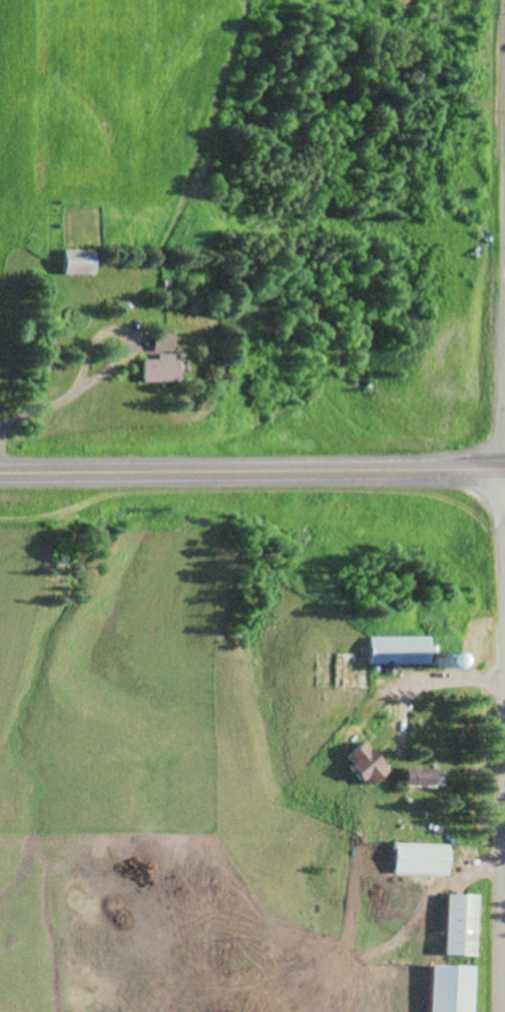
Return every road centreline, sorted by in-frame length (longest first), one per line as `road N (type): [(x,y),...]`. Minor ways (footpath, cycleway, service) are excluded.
road 1 (residential): [(500,0),(504,1011)]
road 2 (primary): [(504,467),(0,472)]

